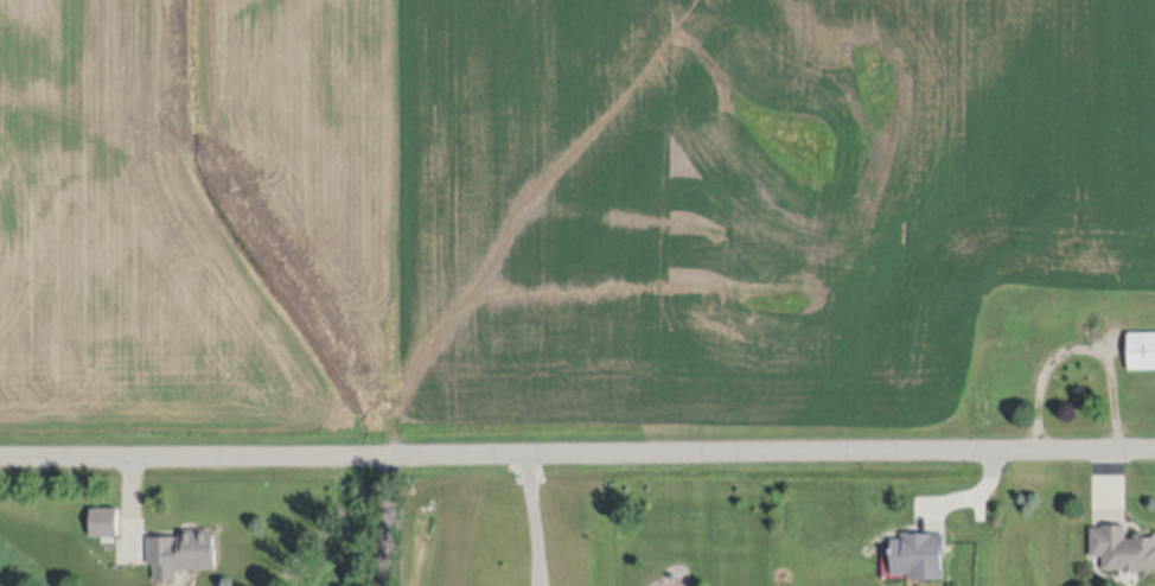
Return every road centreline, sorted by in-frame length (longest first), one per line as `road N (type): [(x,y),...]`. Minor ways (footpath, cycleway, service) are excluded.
road 1 (residential): [(0,442),(1154,450)]

